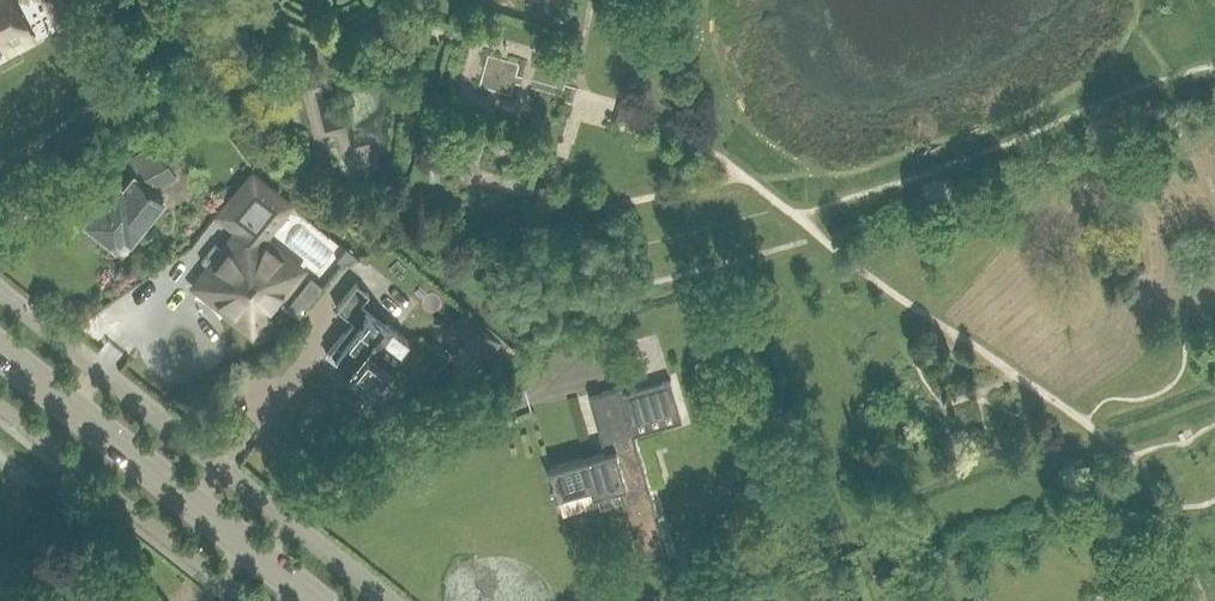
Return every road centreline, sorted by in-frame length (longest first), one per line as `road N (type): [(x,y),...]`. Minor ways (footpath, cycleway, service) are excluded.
road 1 (secondary): [(314,600),(0,344)]

